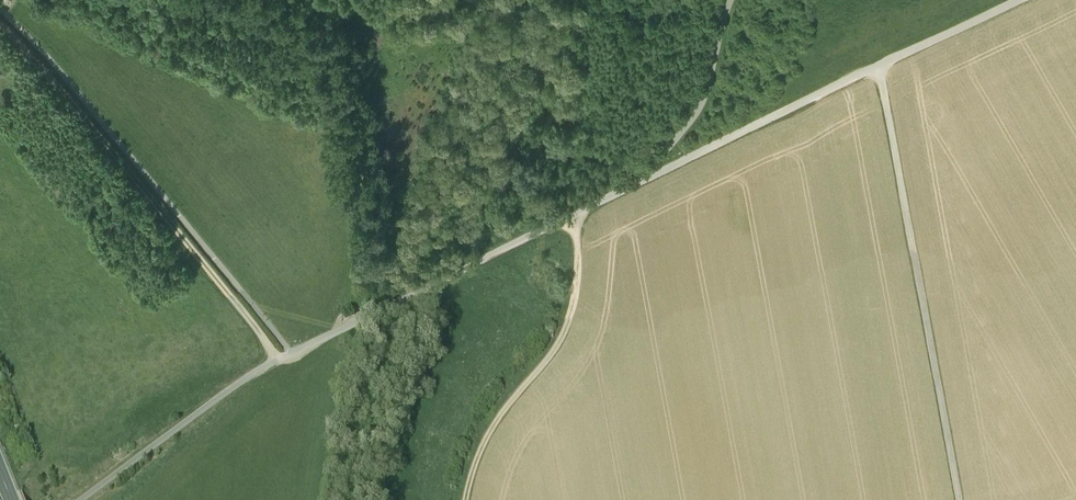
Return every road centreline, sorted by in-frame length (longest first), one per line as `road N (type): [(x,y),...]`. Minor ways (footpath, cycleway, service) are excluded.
road 1 (track): [(291,352),(0,10)]
road 2 (track): [(959,499),(880,64)]
road 3 (track): [(277,359),(0,25)]
road 4 (track): [(1018,0),(640,184)]
road 5 (track): [(640,184),(291,352)]
road 6 (track): [(579,213),(570,333),(488,440),(467,499)]
road 7 (track): [(291,352),(195,409),(76,499)]
road 8 (track): [(732,0),(703,106),(640,184)]

